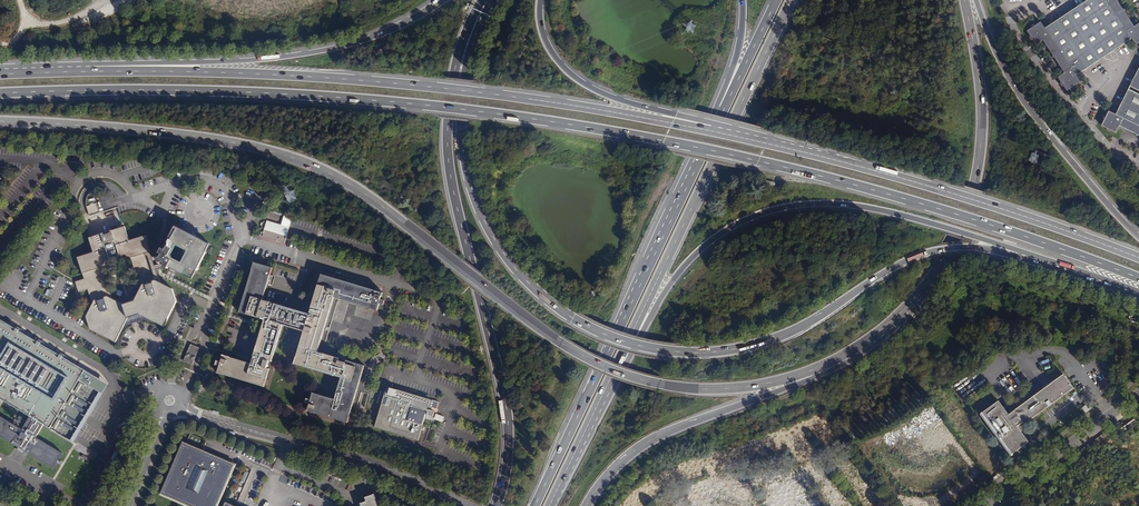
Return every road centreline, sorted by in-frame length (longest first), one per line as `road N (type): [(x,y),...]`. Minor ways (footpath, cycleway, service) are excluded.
road 1 (trunk): [(0,94),(213,91),(579,126),(837,181),(1138,279)]
road 2 (motorway): [(0,123),(167,134),(323,170),(363,192),(561,343),(642,380),(749,387),(831,362)]
road 3 (motorway): [(479,15),(461,120),(478,205),(528,283),(606,335),(674,352),(734,350),(800,328),(920,255),(1017,250)]
road 4 (trunk): [(734,136),(442,88),(110,70)]
road 5 (motorway): [(479,15),(457,59),(447,147),(507,414),(497,505)]
road 6 (motorway): [(616,366),(687,263),(724,231),(766,211),(857,205),(1017,250)]
road 7 (motorway): [(723,110),(535,505)]
road 8 (trunk): [(1138,259),(959,195),(734,136)]
road 9 (motorway): [(831,362),(914,298),(964,211),(982,124),(965,0)]
road 10 (motorway): [(616,366),(792,0)]
road 11 (motorway): [(438,0),(336,48),(110,70)]
road 12 (unclassified): [(467,505),(385,467),(181,408)]
road 13 (motorway): [(586,505),(650,440),(831,362)]
road 14 (motorway): [(1138,235),(1027,105),(976,0)]
road 15 (motorway): [(734,136),(576,78),(546,42),(541,0)]
road 16 (residential): [(1138,394),(986,505)]
road 17 (motorway): [(549,505),(616,366)]
road 18 (motorway): [(1017,250),(1138,291)]
road 19 (motorway): [(777,0),(723,110)]

